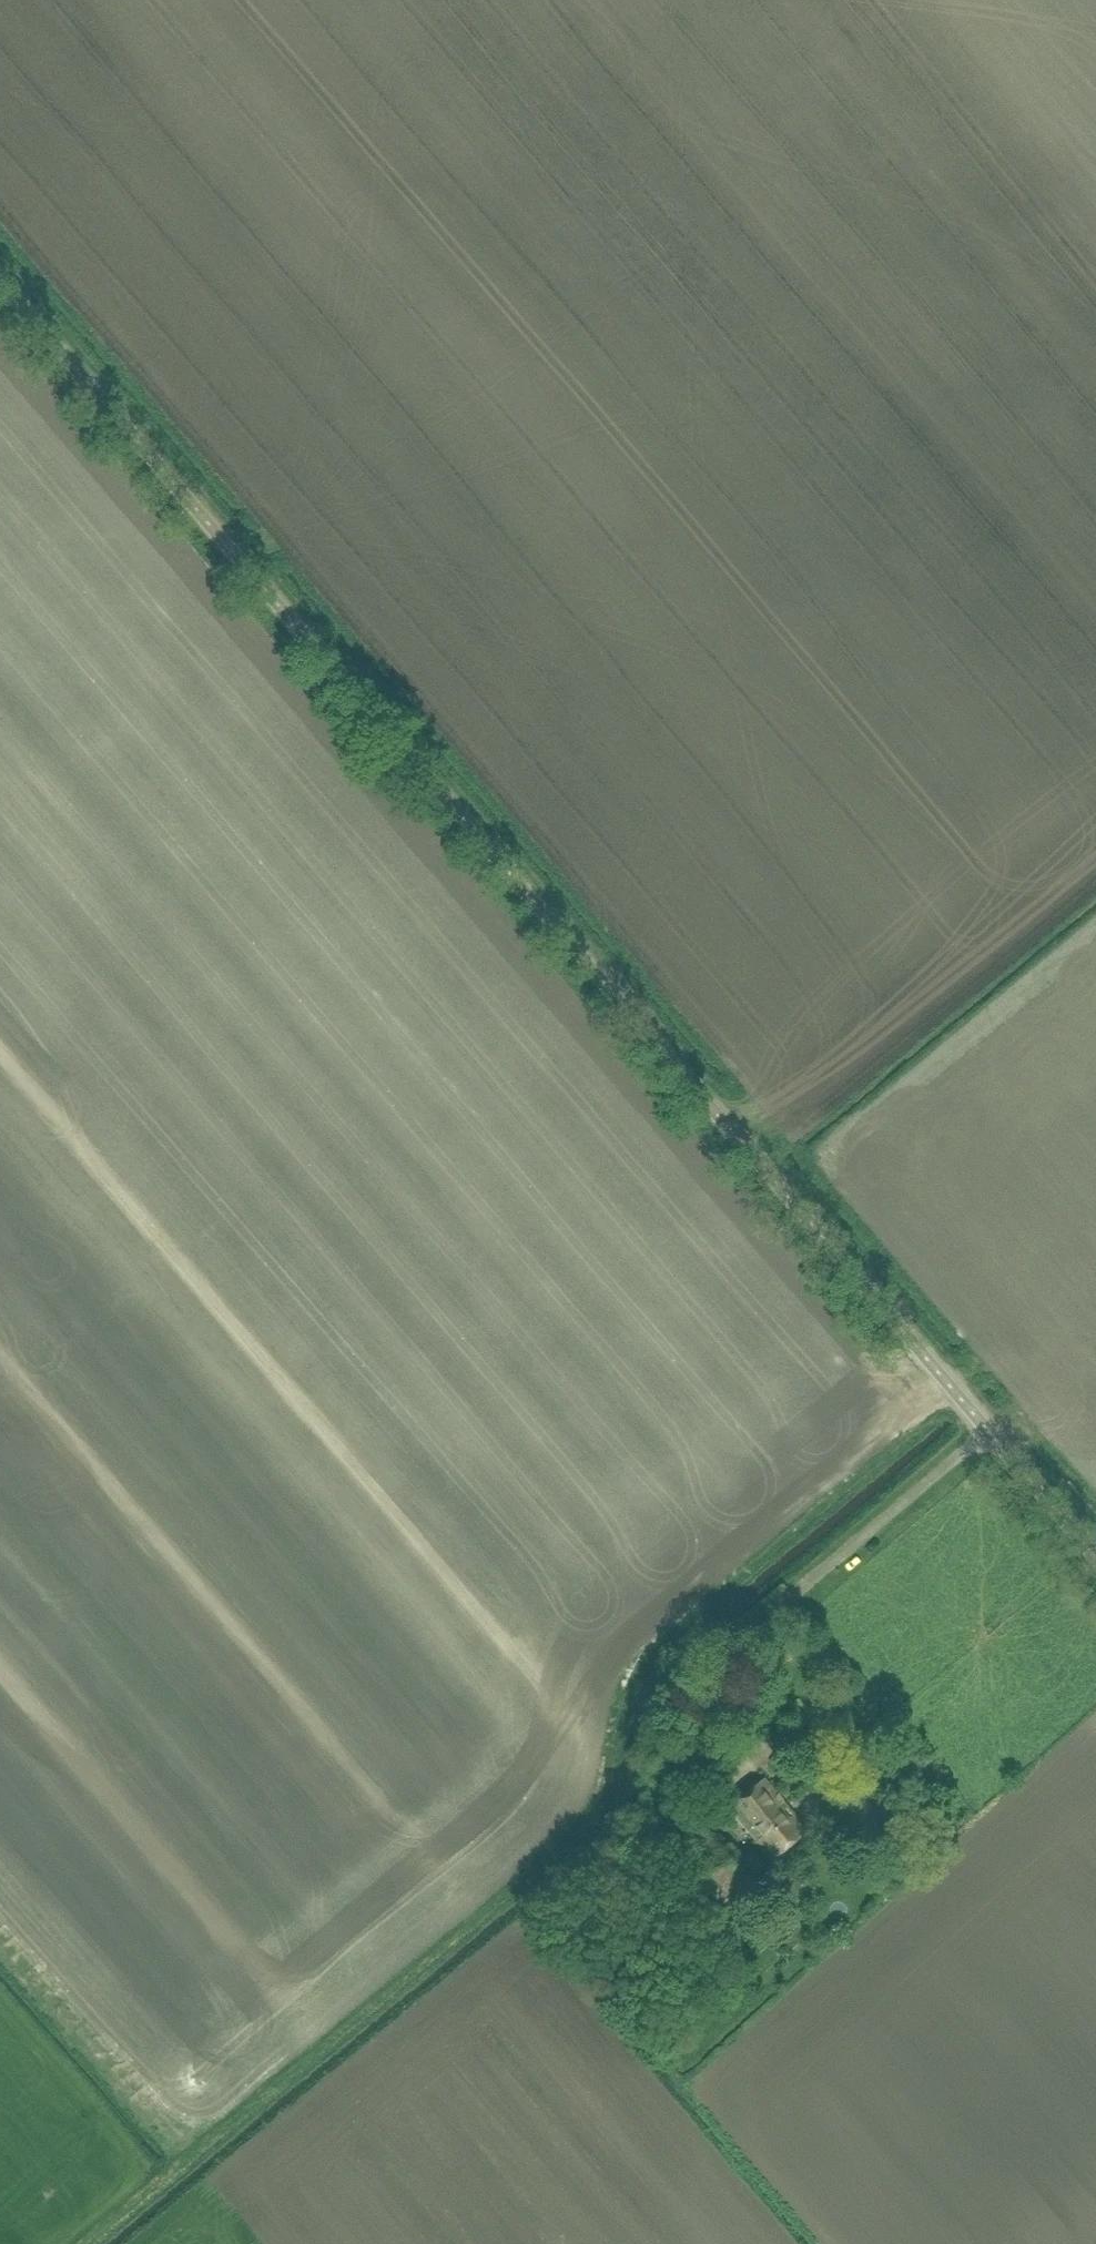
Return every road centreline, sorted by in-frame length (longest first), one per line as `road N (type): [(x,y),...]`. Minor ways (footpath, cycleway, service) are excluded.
road 1 (unclassified): [(1095,1557),(0,279)]

